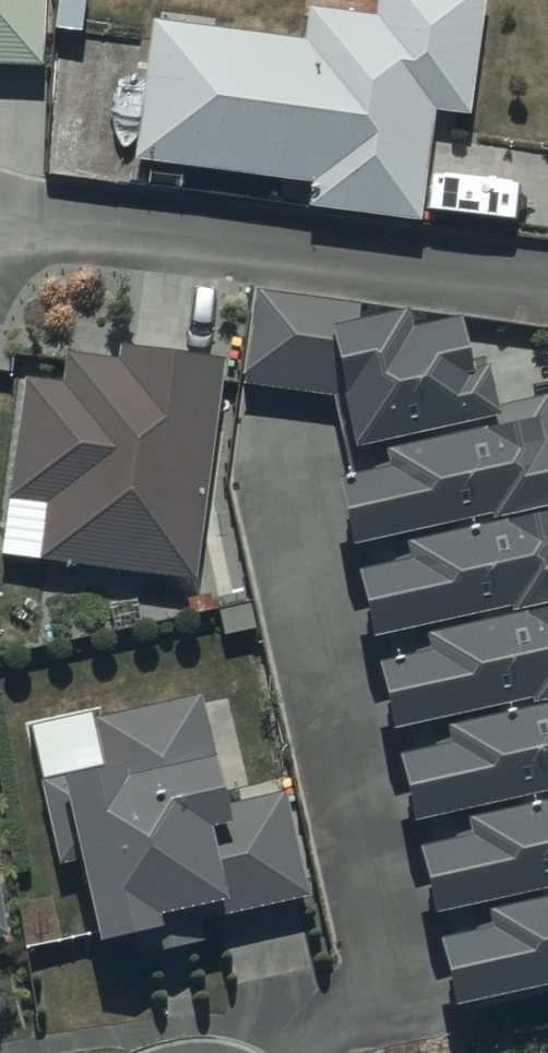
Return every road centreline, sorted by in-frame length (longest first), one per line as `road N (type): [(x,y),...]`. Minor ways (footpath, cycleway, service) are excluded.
road 1 (residential): [(547,286),(40,219),(0,207)]

